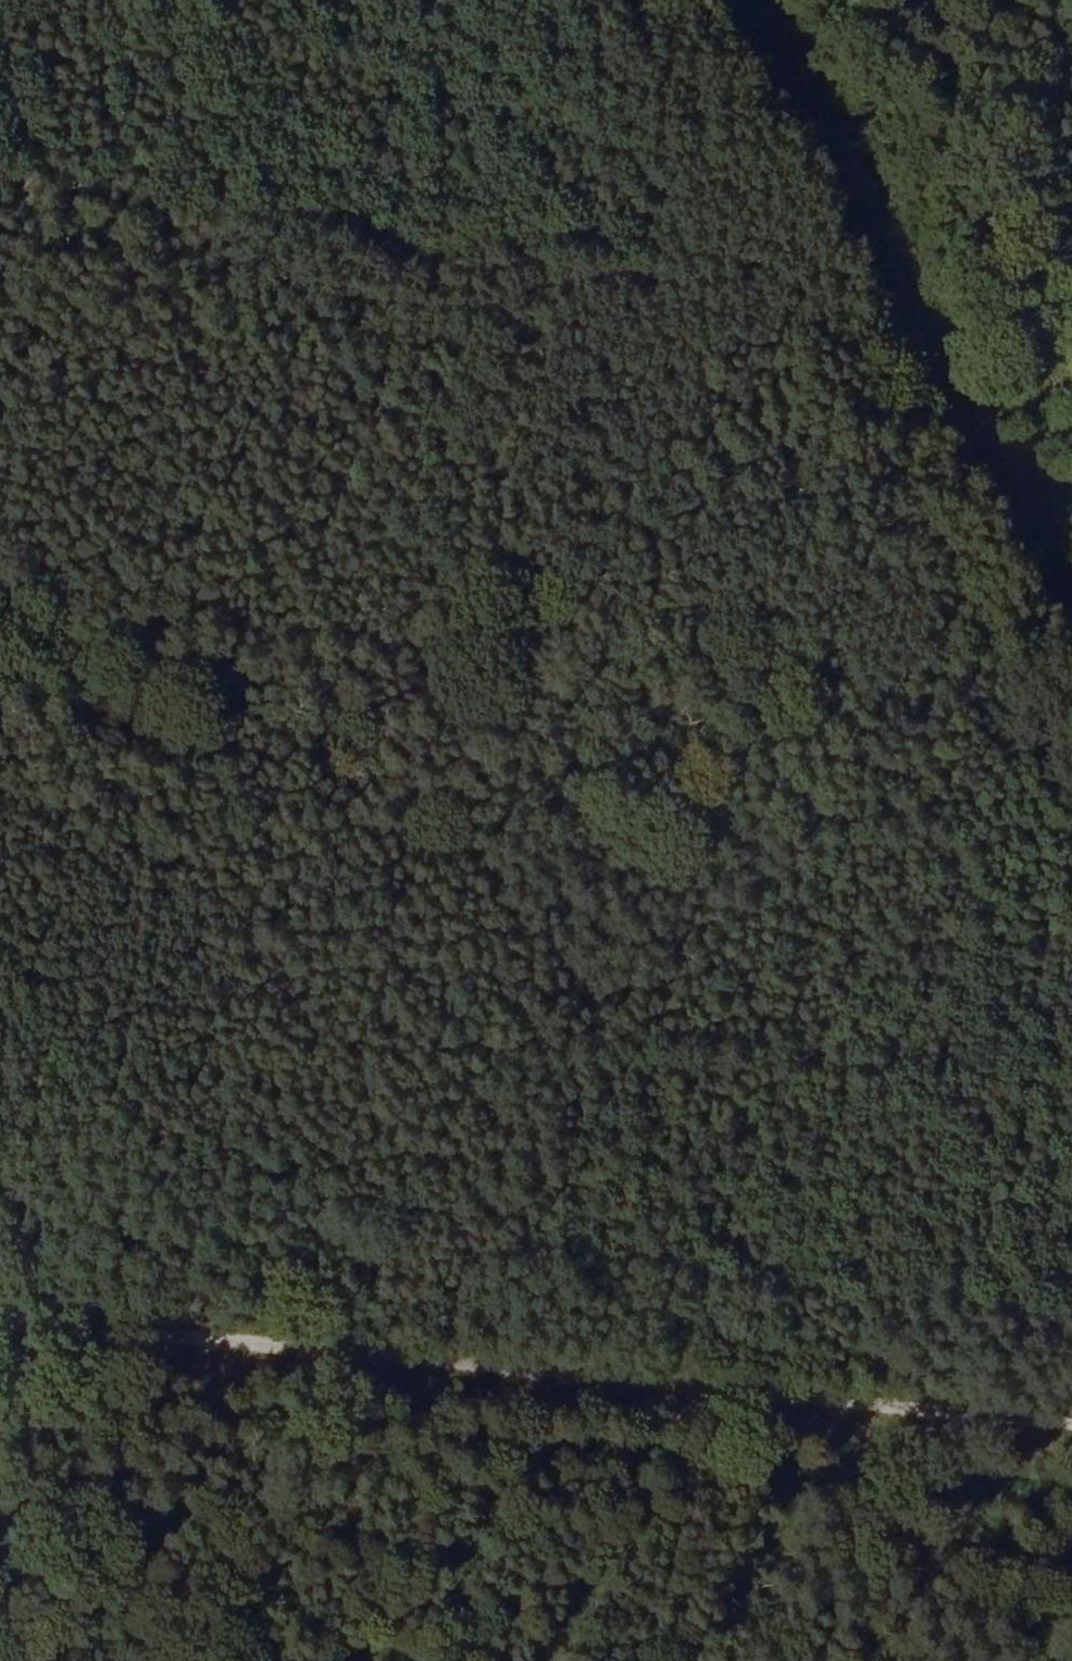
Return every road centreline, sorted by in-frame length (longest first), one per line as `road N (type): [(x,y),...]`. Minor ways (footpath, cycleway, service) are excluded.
road 1 (track): [(0,1319),(1071,1432)]
road 2 (track): [(742,0),(1071,588)]

